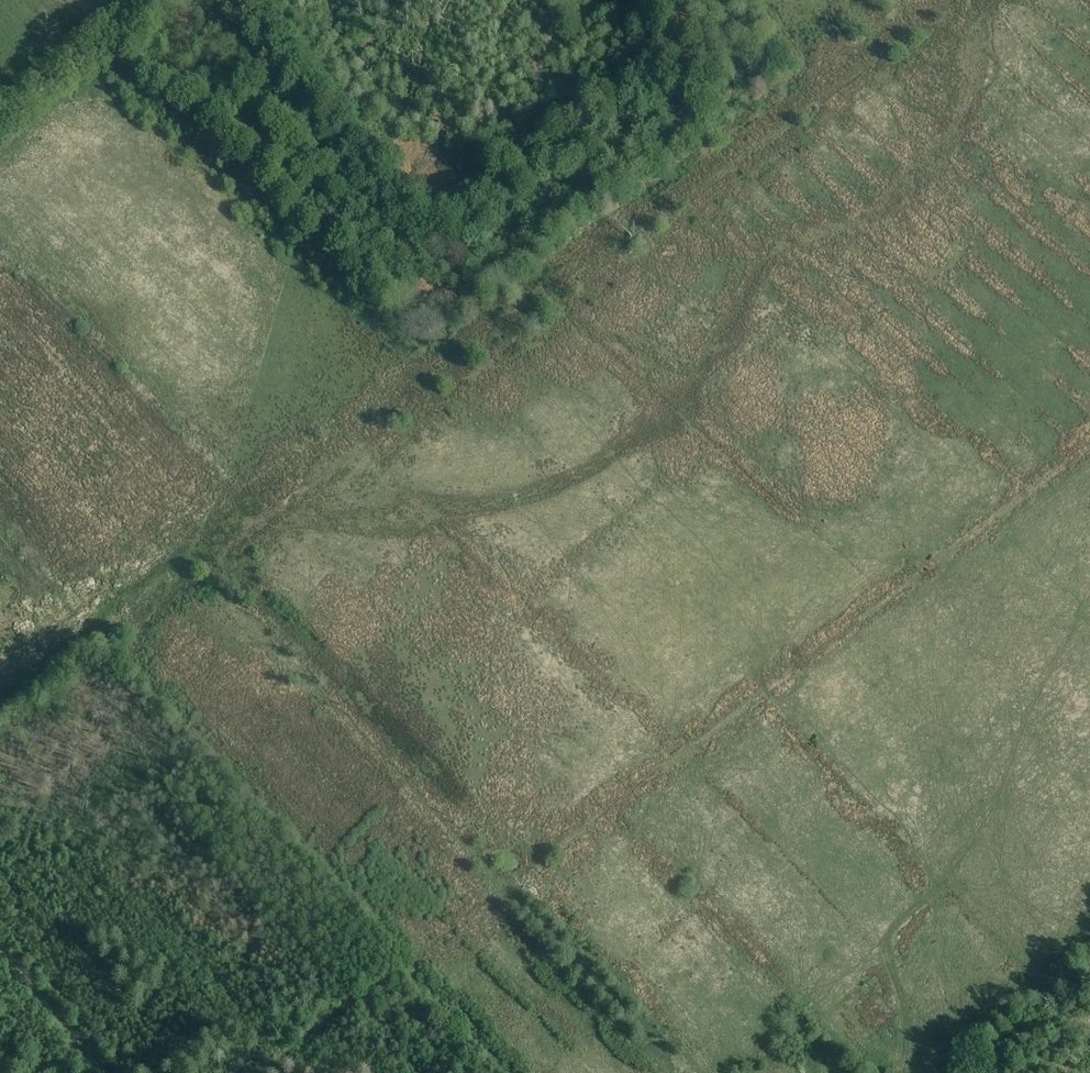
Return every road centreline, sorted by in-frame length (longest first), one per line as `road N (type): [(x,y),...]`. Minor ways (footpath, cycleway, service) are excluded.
road 1 (tertiary): [(158,0),(0,119)]
road 2 (track): [(0,955),(102,1072)]

